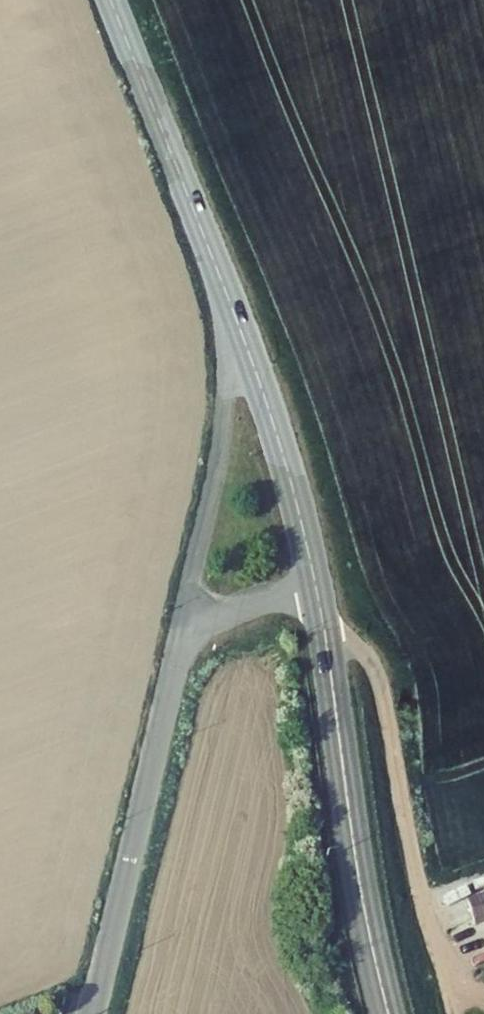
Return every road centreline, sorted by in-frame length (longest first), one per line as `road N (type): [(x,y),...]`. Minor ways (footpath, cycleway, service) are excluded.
road 1 (track): [(318,593),(369,656),(452,1013)]
road 2 (tertiary): [(318,593),(387,1013)]
road 3 (tertiary): [(111,0),(243,337)]
road 4 (unclassified): [(171,668),(95,1013)]
road 5 (unclassified): [(243,337),(171,668)]
road 6 (tertiary): [(243,337),(318,593)]
road 7 (unclassified): [(171,668),(205,624),(258,603),(318,593)]

